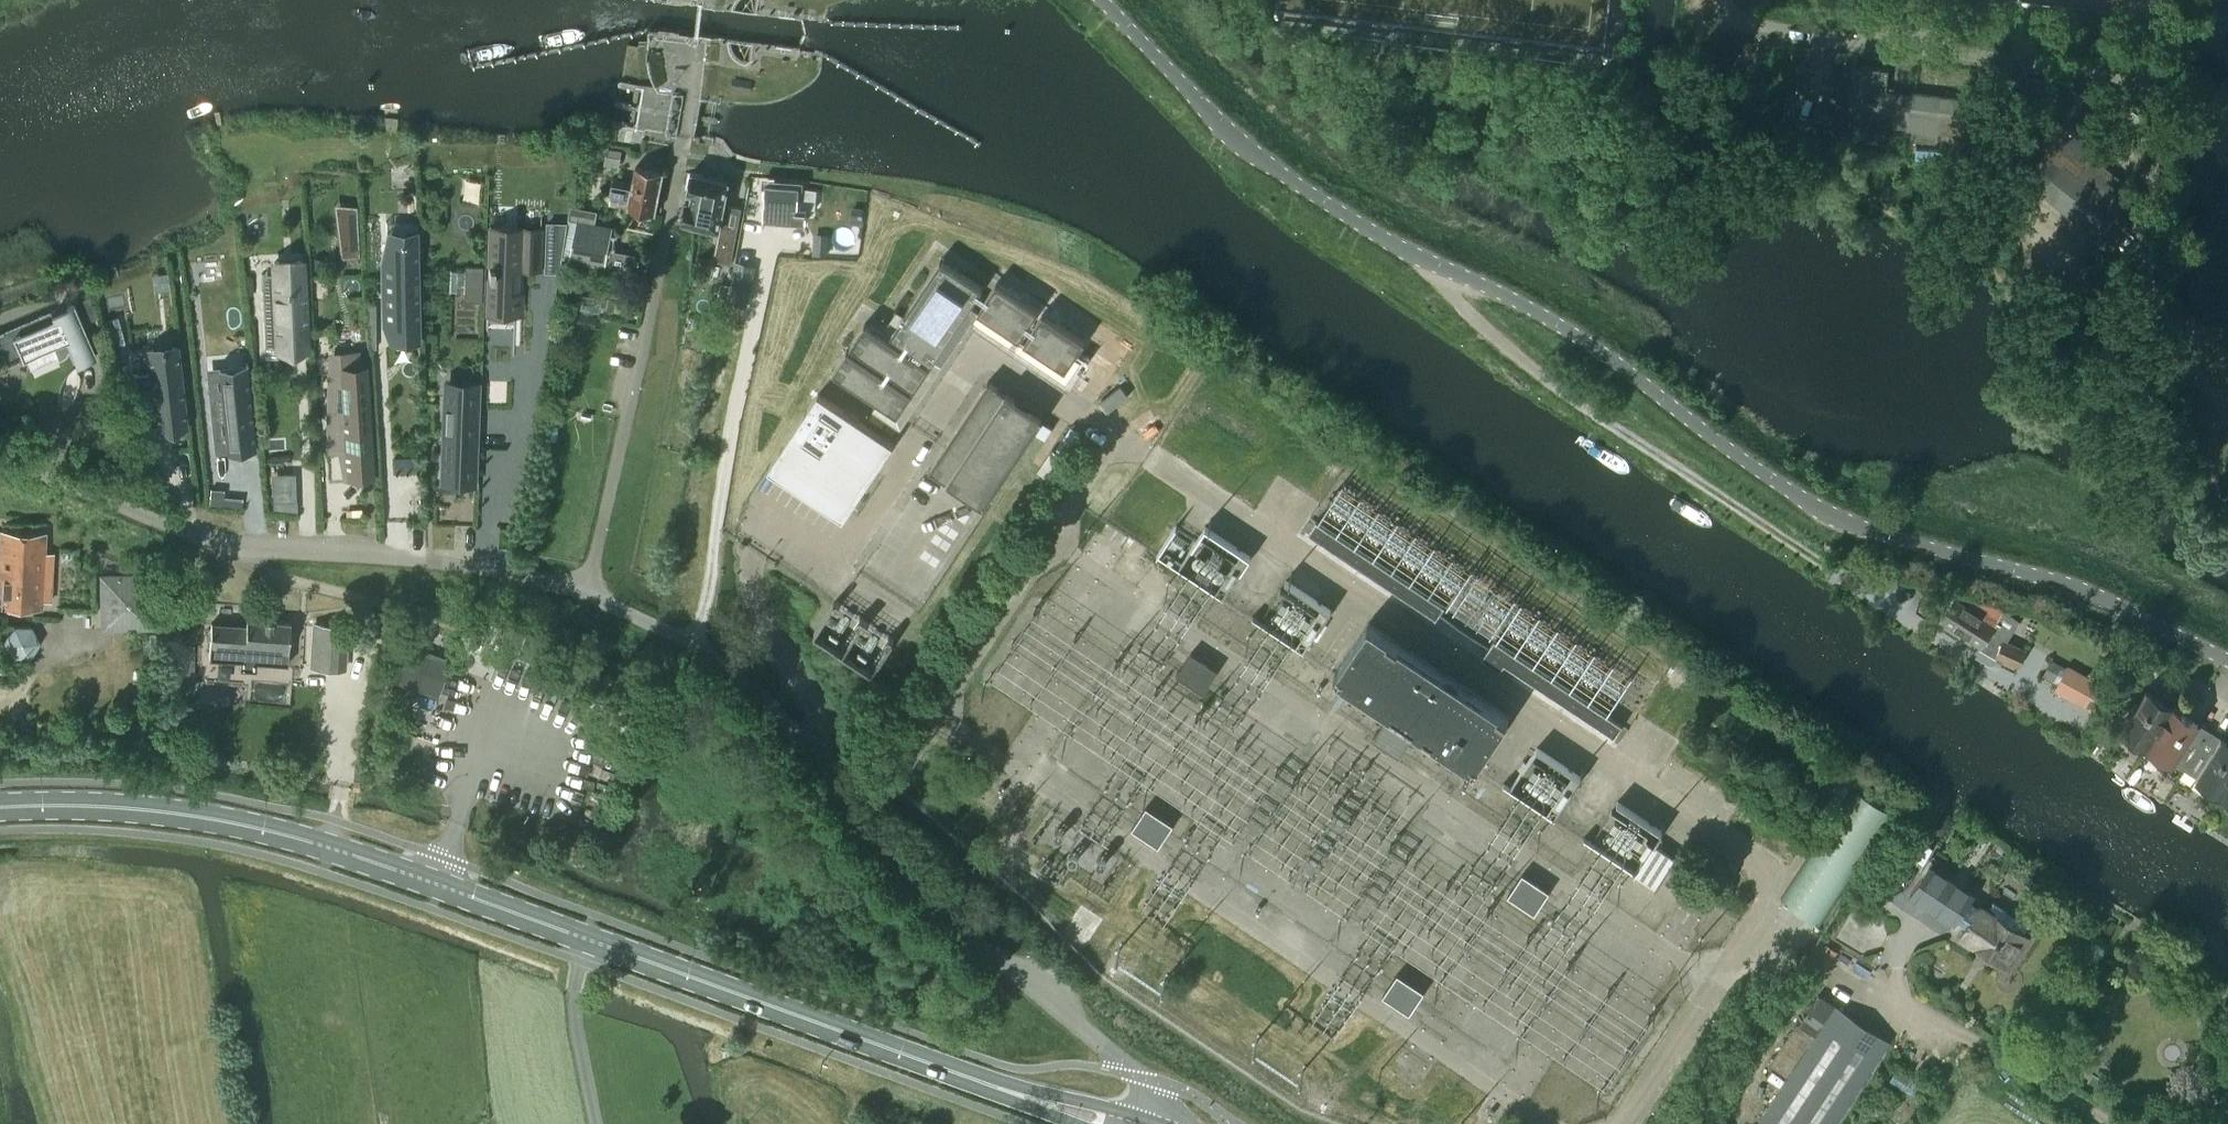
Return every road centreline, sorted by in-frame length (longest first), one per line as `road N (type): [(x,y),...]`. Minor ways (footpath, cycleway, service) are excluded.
road 1 (residential): [(1104,0),(1247,148),(1434,261),(1604,350),(1758,467),(1838,516),(2078,585),(2227,660)]
road 2 (primary): [(0,807),(149,807),(295,836),(1121,1123)]
road 3 (unclassified): [(585,594),(688,641),(746,680),(790,726),(879,850),(1139,1078),(1153,1095),(1156,1123)]
road 4 (unclassified): [(2170,325),(2141,261),(2155,117),(2148,93),(2124,78),(1746,23),(1711,0)]
road 5 (unclassified): [(0,469),(44,476),(212,541),(494,568),(585,594)]
road 6 (track): [(1829,568),(1559,387),(1463,310),(1434,261)]
road 7 (unclassified): [(585,594),(683,136)]

